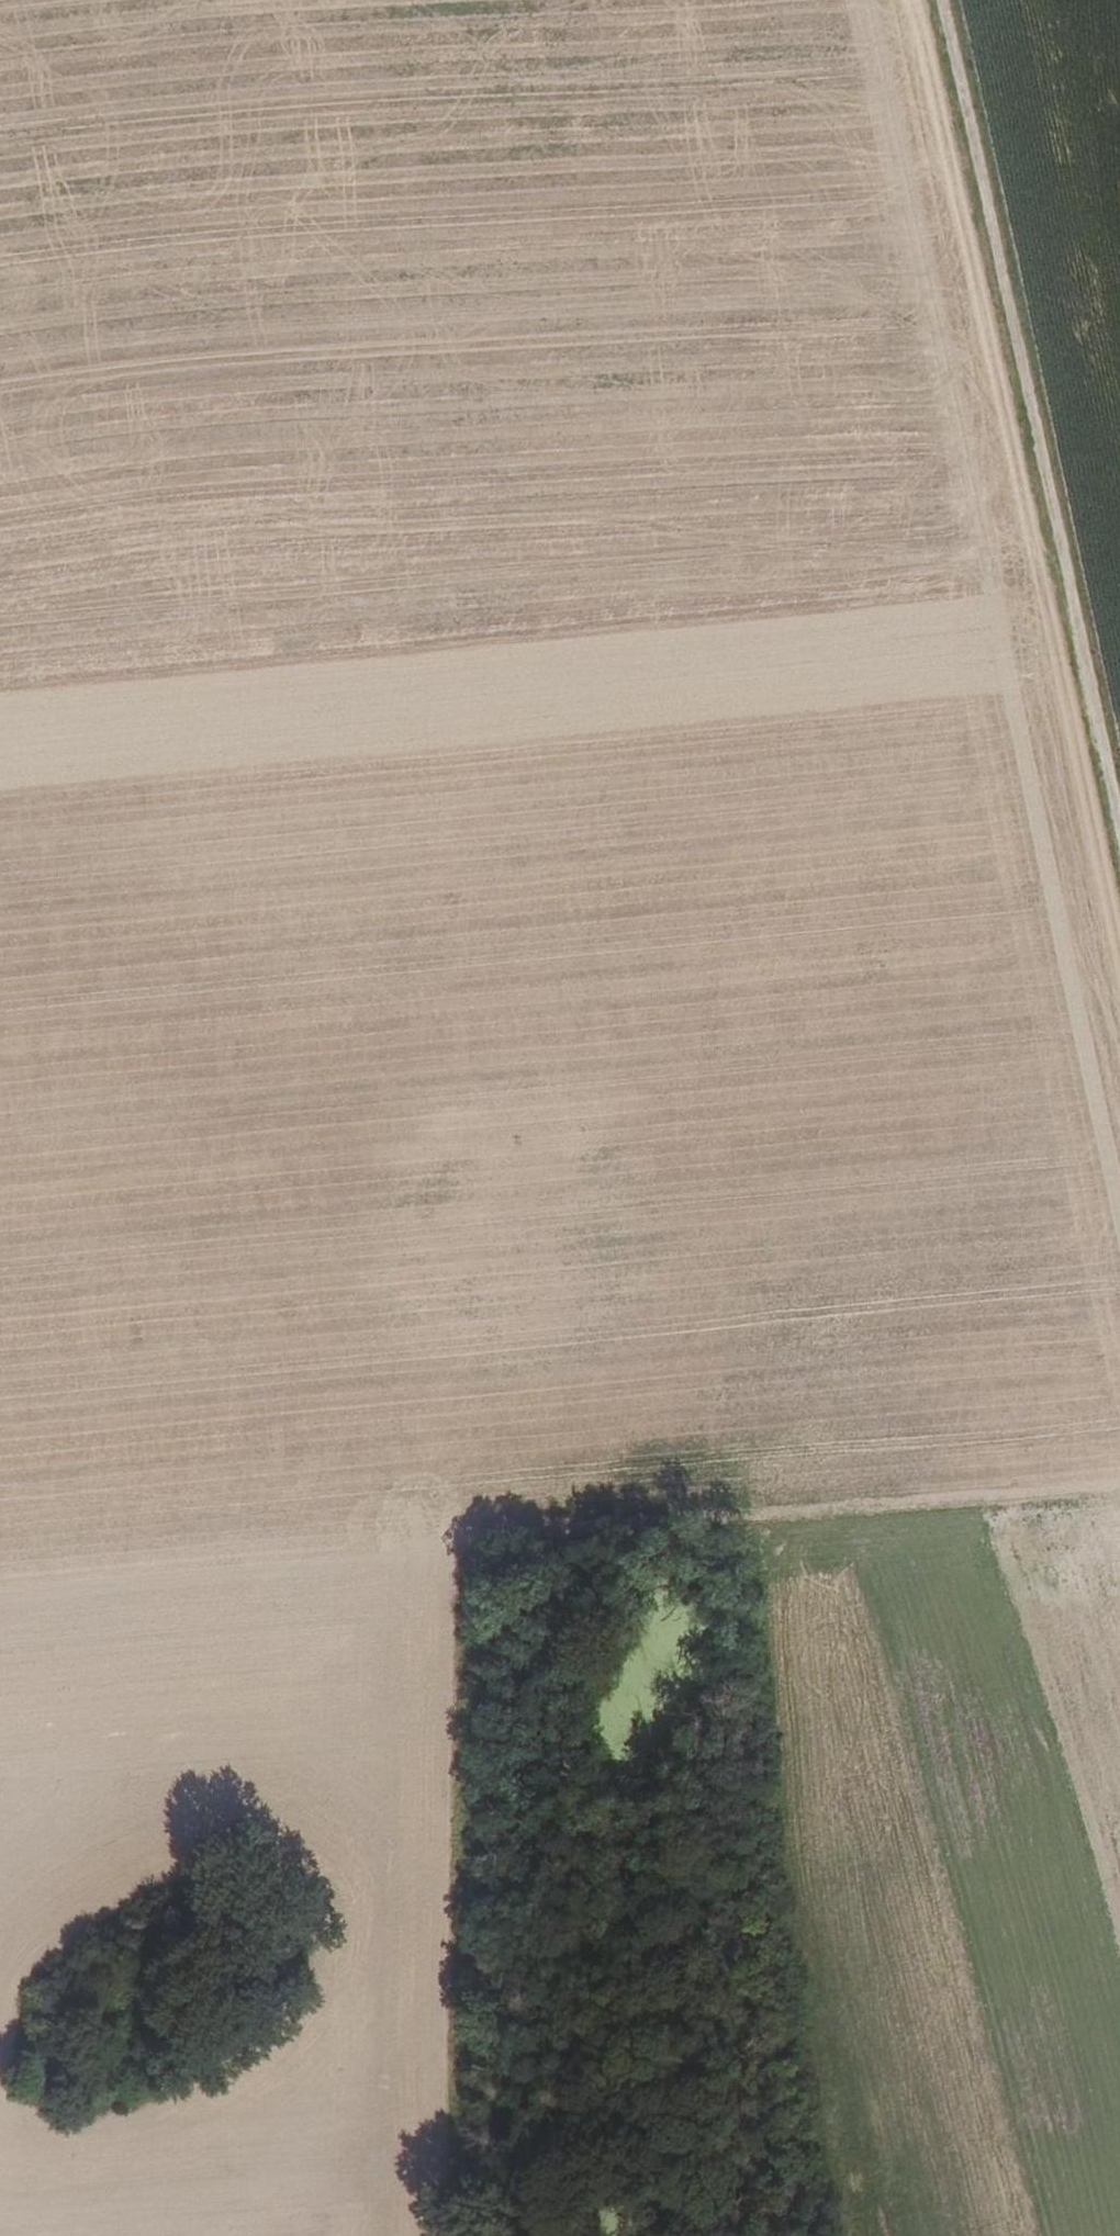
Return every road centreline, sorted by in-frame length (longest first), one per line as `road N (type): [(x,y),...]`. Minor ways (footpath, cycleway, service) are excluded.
road 1 (track): [(942,0),(1119,804)]

